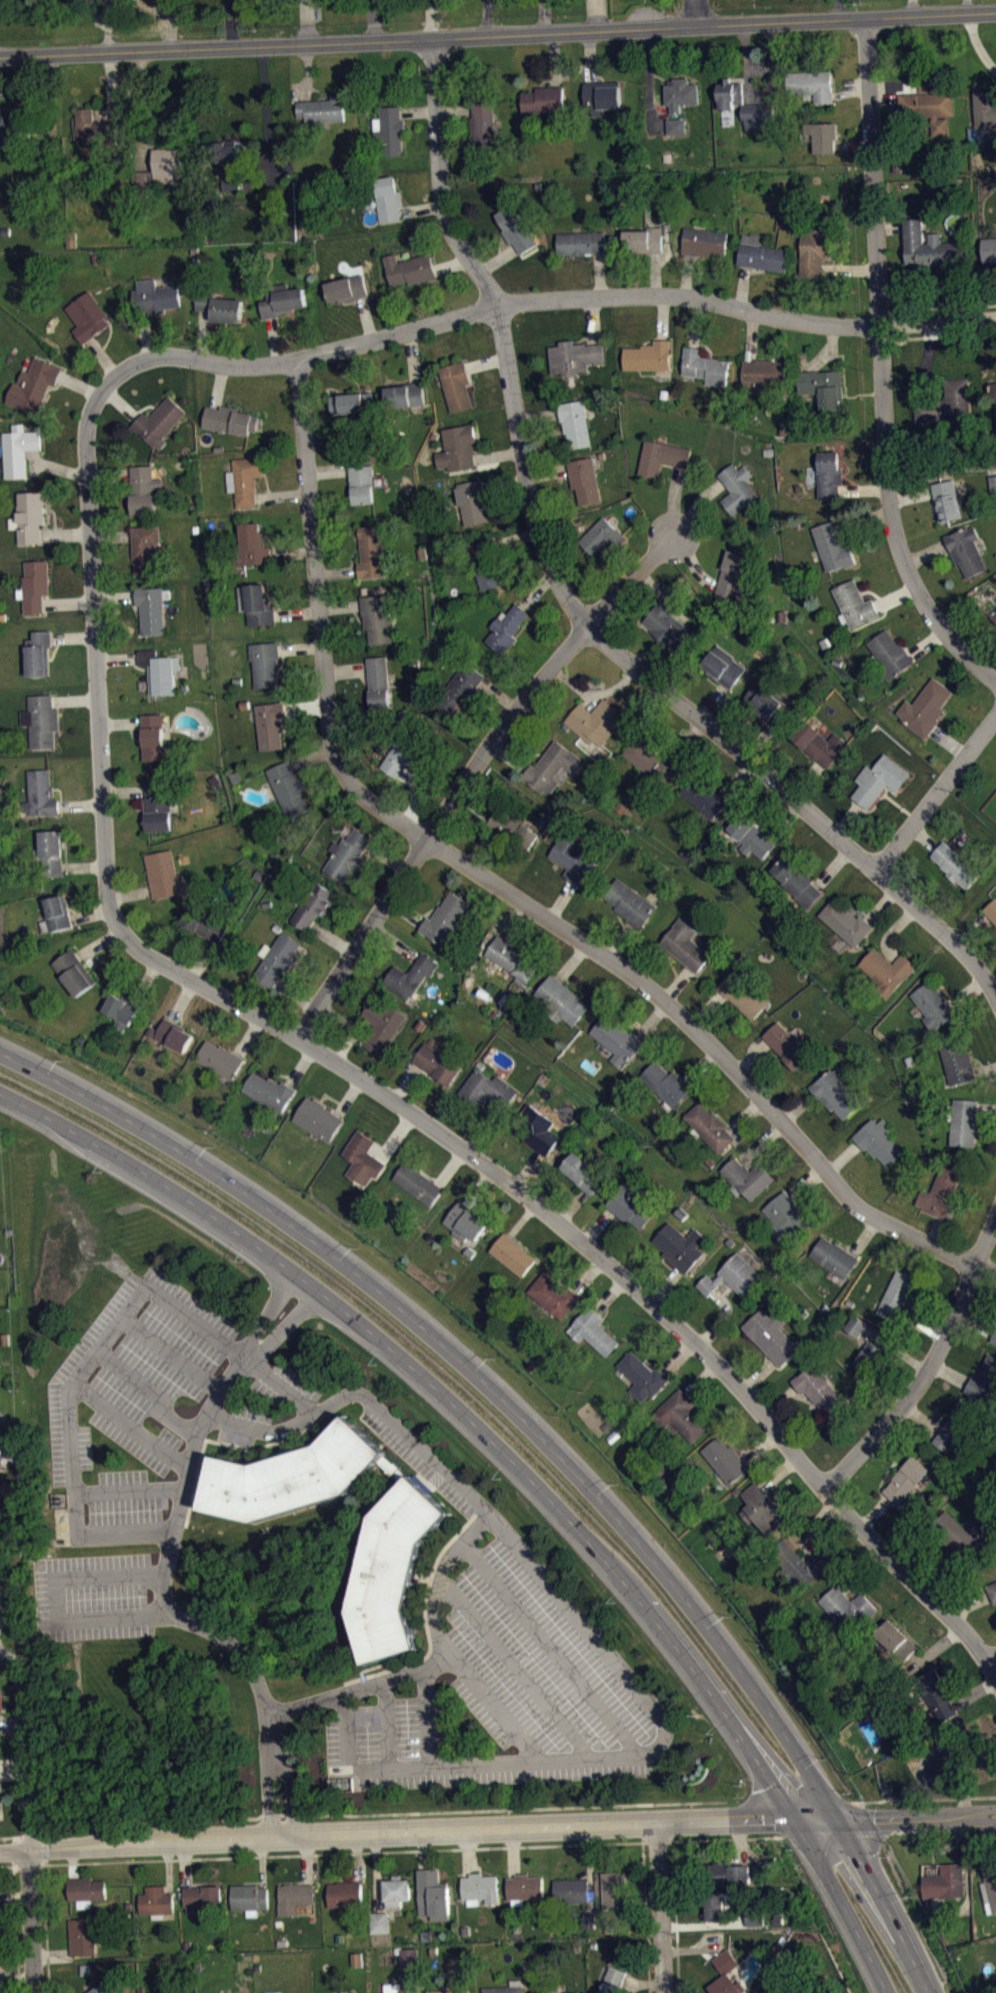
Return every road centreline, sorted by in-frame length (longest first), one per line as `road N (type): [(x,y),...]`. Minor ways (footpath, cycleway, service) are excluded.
road 1 (residential): [(995,1679),(965,1632),(823,1490),(742,1390),(625,1278),(412,1113),(137,947),(108,911),(84,420),(114,380)]
road 2 (residential): [(974,1264),(858,1208),(717,1051),(639,980),(353,791),(330,735),(298,360)]
road 3 (residential): [(995,997),(956,943),(586,625),(557,582),(536,535),(497,306),(449,231),(437,181),(433,39)]
road 4 (primary): [(840,1819),(705,1622),(518,1410),(384,1294),(185,1151),(0,1052)]
road 5 (primary): [(0,1095),(142,1170),(256,1244),(464,1414),(612,1566),(736,1724),(795,1819)]
road 6 (tertiary): [(0,57),(995,13)]
road 7 (residential): [(114,380),(164,356),(298,360),(519,299),(698,296),(831,325),(995,320)]
road 8 (tertiary): [(0,1853),(795,1819)]
road 9 (residential): [(995,681),(917,591),(892,534),(863,20)]
road 10 (residential): [(295,1037),(426,840),(586,625),(672,540)]
road 11 (residential): [(35,1992),(23,1680),(11,1660)]
road 12 (residential): [(823,1490),(926,1371),(995,1215)]
road 13 (primary): [(795,1819),(888,1992)]
road 14 (residential): [(874,870),(995,716)]
road 15 (primary): [(931,1992),(840,1819)]
road 16 (residential): [(663,1992),(656,1822)]
road 17 (tertiary): [(840,1819),(995,1813)]

